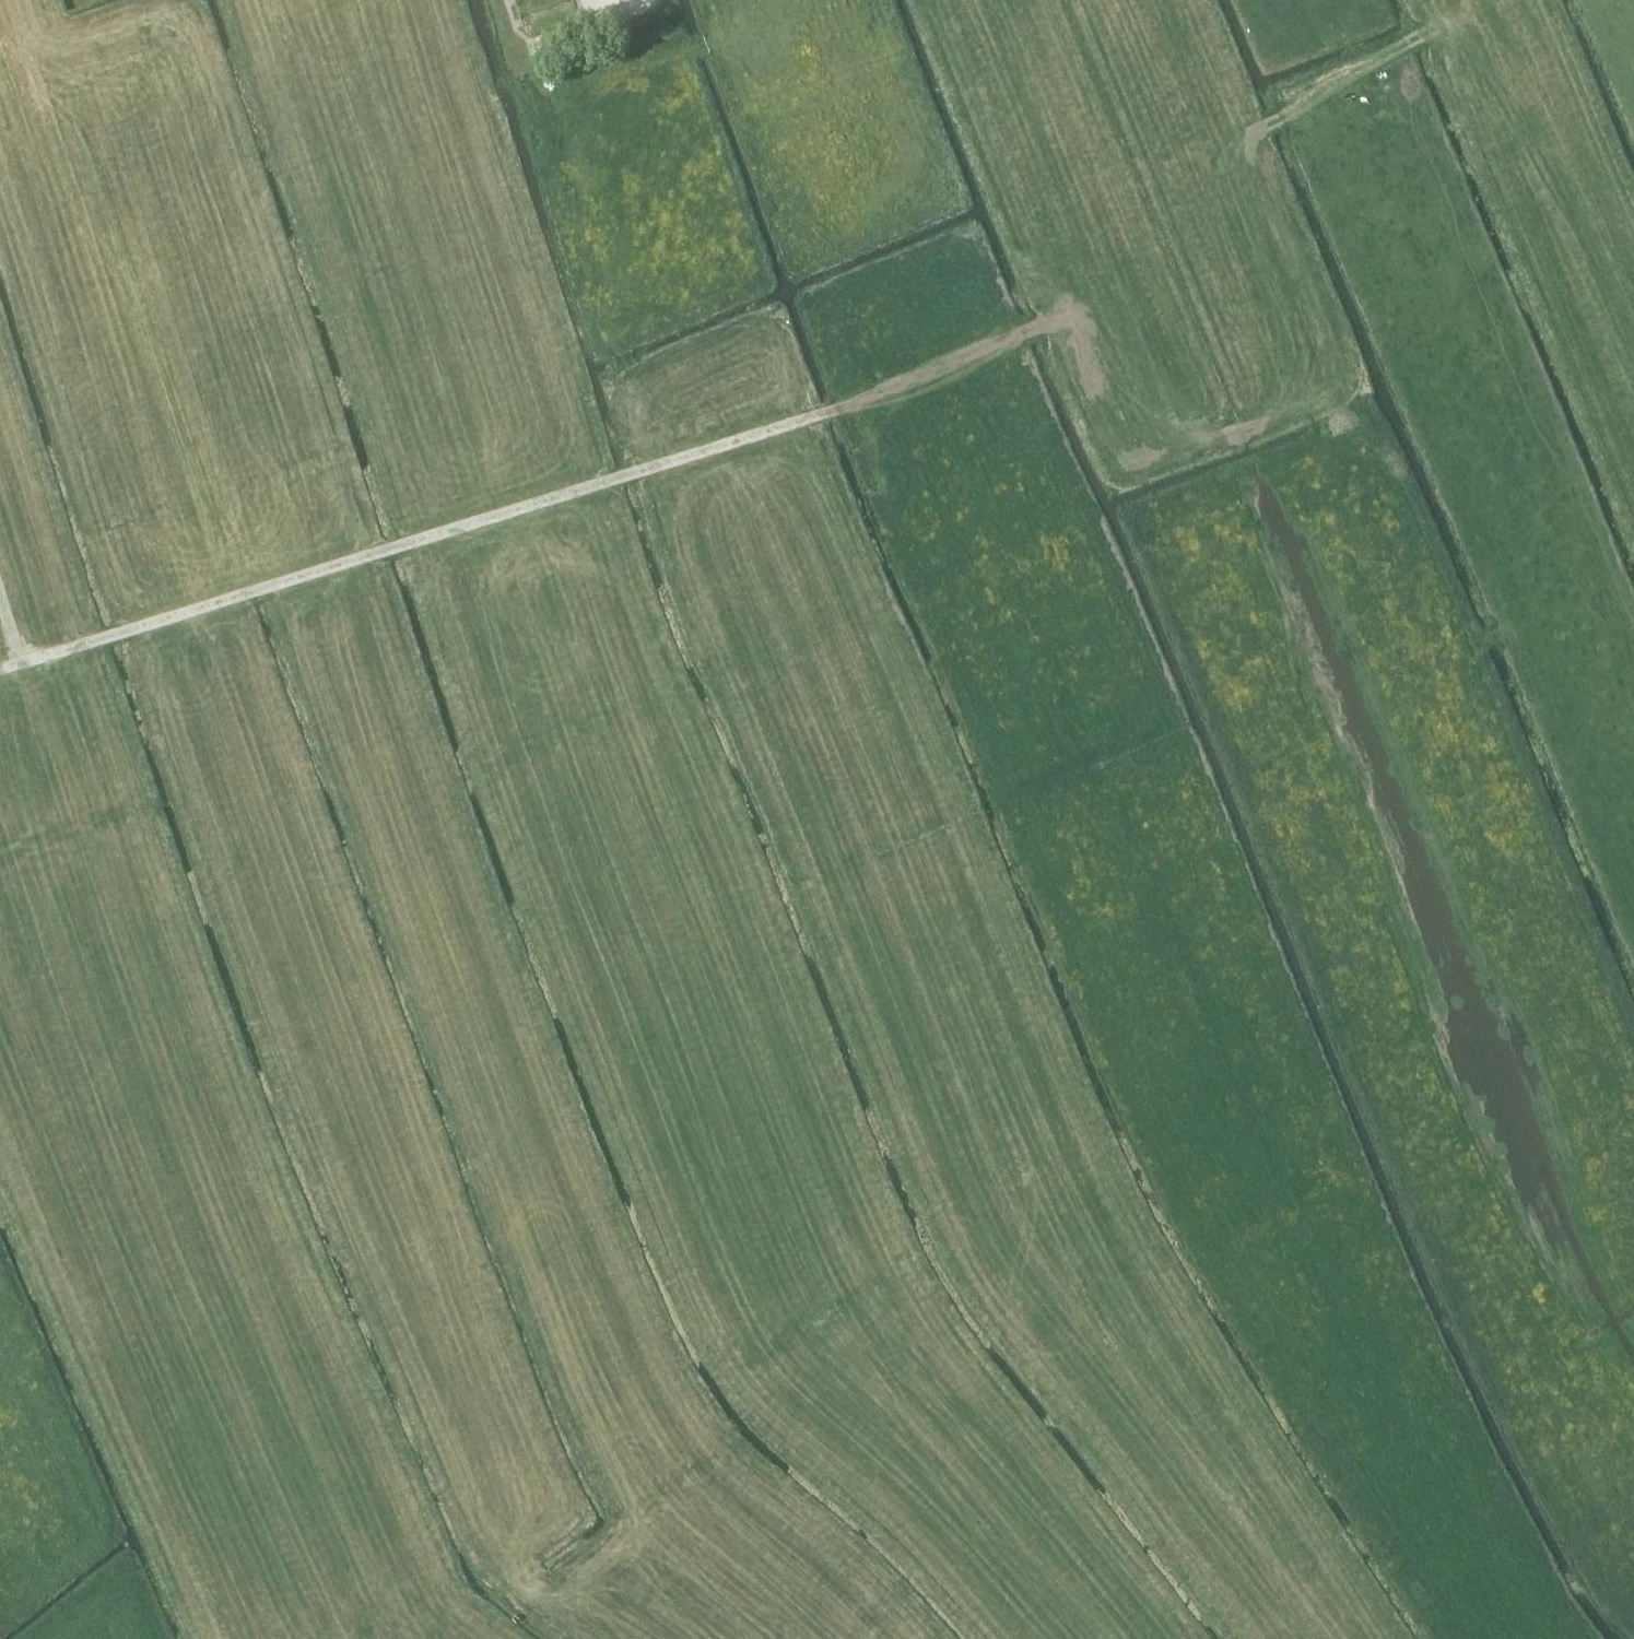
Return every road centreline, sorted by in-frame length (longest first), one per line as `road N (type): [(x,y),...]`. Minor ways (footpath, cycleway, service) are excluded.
road 1 (track): [(0,667),(818,414)]

